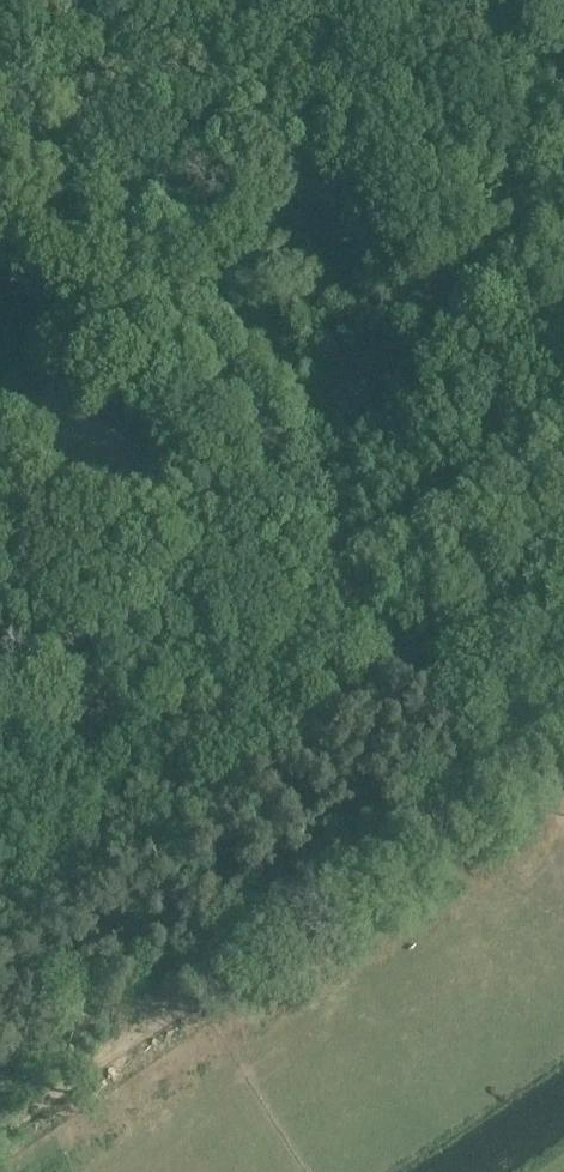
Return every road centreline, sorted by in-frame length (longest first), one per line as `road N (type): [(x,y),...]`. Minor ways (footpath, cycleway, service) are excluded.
road 1 (track): [(0,712),(280,409),(356,359),(563,134)]
road 2 (track): [(0,1141),(563,754)]
road 3 (track): [(17,0),(65,64),(101,156),(101,269),(132,254),(183,202),(277,81),(306,0)]

